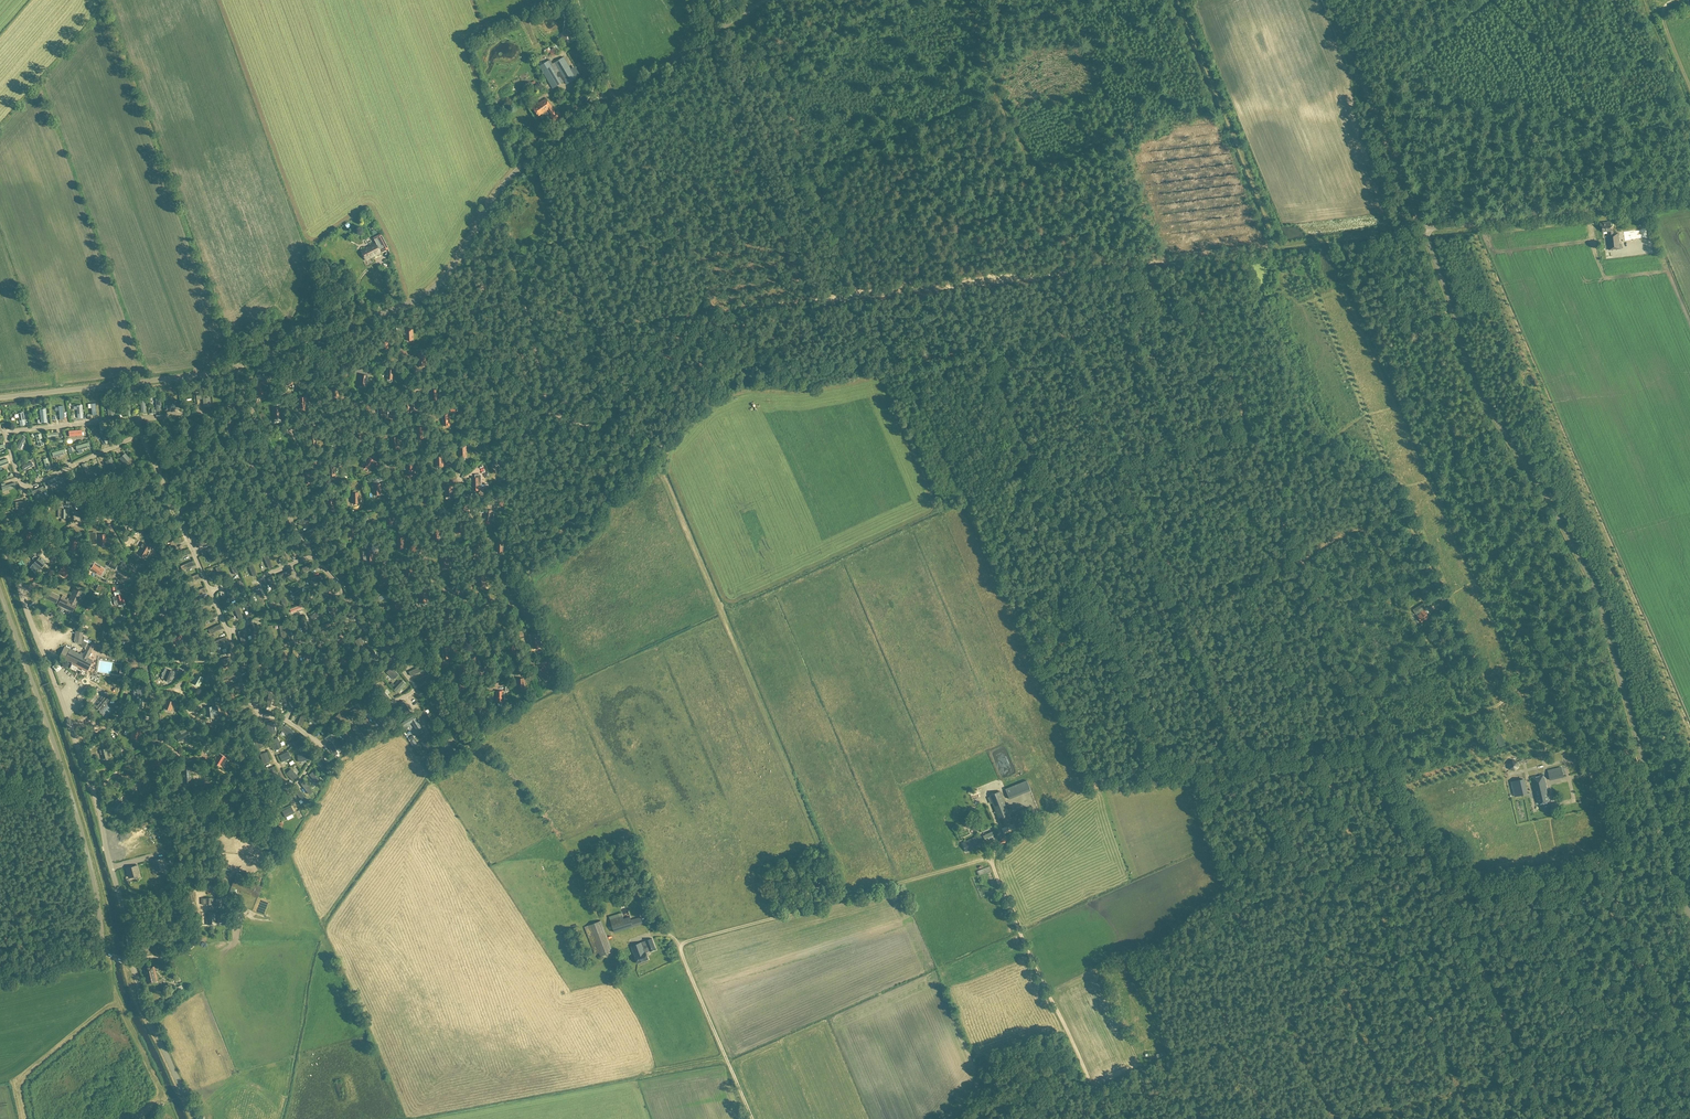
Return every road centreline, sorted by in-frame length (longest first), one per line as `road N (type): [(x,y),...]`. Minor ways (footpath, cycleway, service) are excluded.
road 1 (unclassified): [(0,398),(214,373),(408,303),(446,277),(518,169),(767,0)]
road 2 (unclassified): [(1689,917),(1596,597),(1480,393),(1423,230)]
road 3 (track): [(547,398),(561,417),(637,444),(660,473),(819,843),(828,903)]
road 4 (track): [(1061,336),(1003,350),(989,367),(1160,771)]
road 5 (unclassified): [(131,966),(96,799),(0,534)]
road 6 (unclassified): [(131,966),(104,949),(82,833),(0,591)]
road 7 (track): [(547,398),(595,347),(600,327),(862,294)]
road 8 (track): [(828,903),(990,857),(1087,783)]
road 9 (track): [(990,857),(1105,1118)]
road 10 (unclassified): [(1423,230),(1689,198)]
road 11 (track): [(1180,0),(1281,248)]
road 12 (unclassified): [(1423,230),(1329,0)]
road 13 (track): [(1596,771),(1562,687),(1545,671),(1517,673),(1507,698),(1464,713)]
road 14 (track): [(21,1118),(13,1082),(117,999),(111,956)]
road 15 (track): [(555,412),(574,471),(576,519),(518,578),(519,593)]
road 16 (track): [(811,168),(997,92)]
road 17 (track): [(547,398),(502,236),(484,214)]
road 18 (track): [(752,1118),(678,944)]
road 19 (track): [(862,294),(1037,275)]
road 20 (unclassified): [(195,1118),(131,966)]
road 21 (track): [(1037,275),(1197,257)]
road 22 (track): [(1488,0),(1373,107)]
road 23 (track): [(678,944),(828,903)]
road 24 (track): [(902,0),(767,56)]
road 25 (track): [(1423,230),(1281,248)]
road 26 (track): [(1464,713),(1444,659),(1412,613),(1413,602),(1425,601)]
road 27 (track): [(811,168),(862,294)]
road 28 (track): [(1065,0),(1117,125)]
road 29 (track): [(1035,167),(1065,220),(1112,266)]

